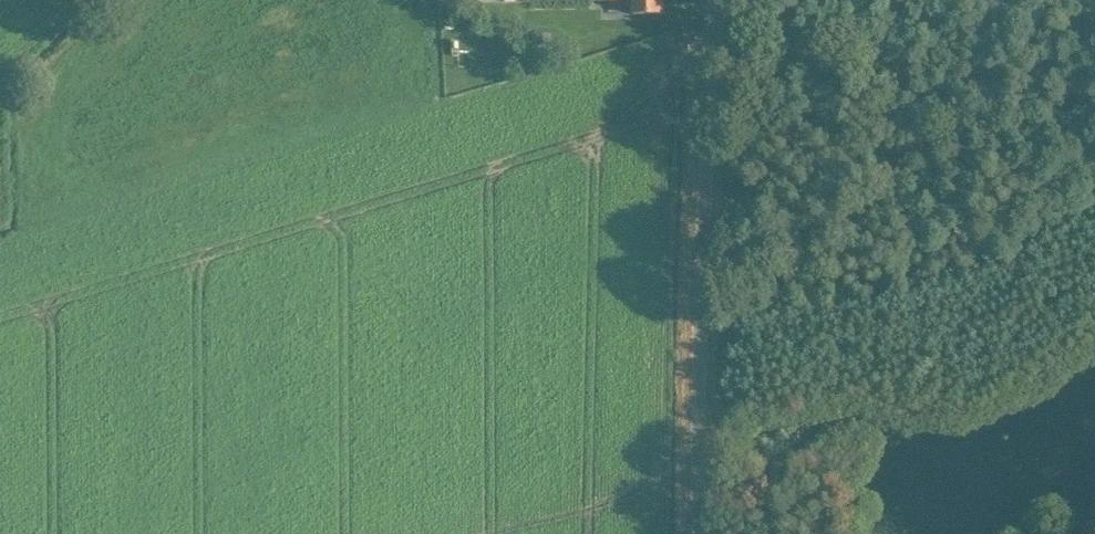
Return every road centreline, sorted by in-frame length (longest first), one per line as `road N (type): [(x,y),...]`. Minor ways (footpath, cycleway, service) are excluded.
road 1 (unclassified): [(704,533),(706,0)]

